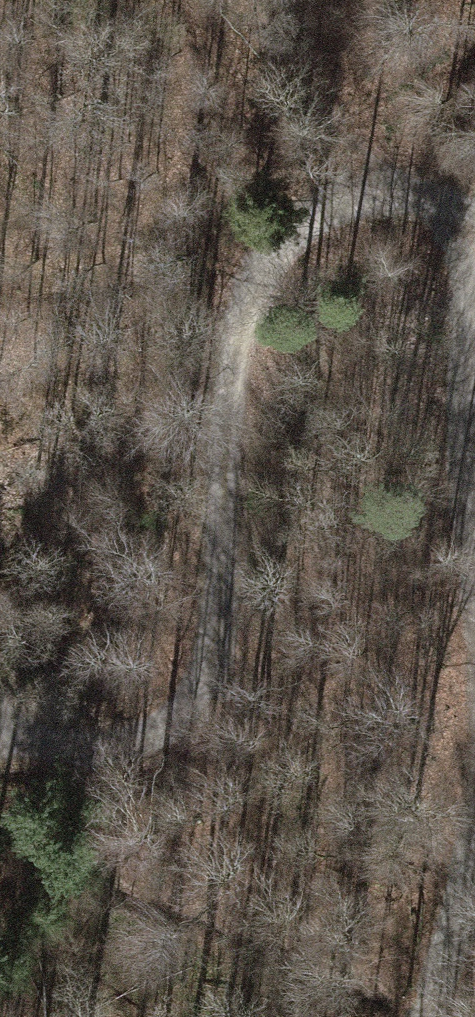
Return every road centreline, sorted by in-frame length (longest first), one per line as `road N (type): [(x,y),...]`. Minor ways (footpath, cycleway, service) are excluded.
road 1 (track): [(0,737),(50,759),(134,759),(203,694),(221,583),(238,305),(283,235),(337,204),(395,192),(474,211)]
road 2 (track): [(427,1016),(472,892),(474,855)]

